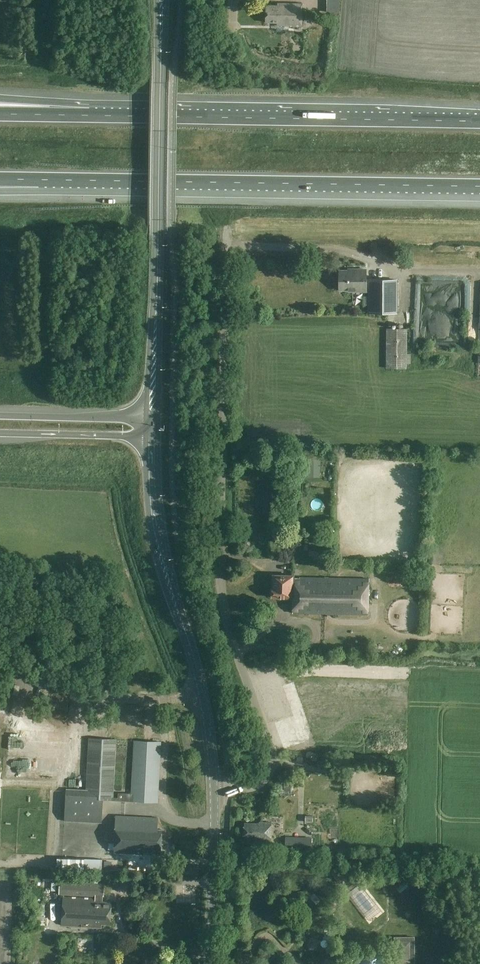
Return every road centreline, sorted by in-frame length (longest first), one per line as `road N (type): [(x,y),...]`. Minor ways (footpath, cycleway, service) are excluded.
road 1 (unclassified): [(214,791),(264,781),(273,755),(222,599),(224,227)]
road 2 (motorway): [(41,182),(479,187)]
road 3 (tertiary): [(152,419),(161,0)]
road 4 (motorway): [(479,121),(89,115)]
road 5 (tertiary): [(214,791),(201,686),(154,507),(152,436)]
road 6 (tertiary): [(210,963),(214,791)]
road 7 (motorway): [(152,419),(0,415)]
road 8 (motorway): [(0,433),(152,436)]

